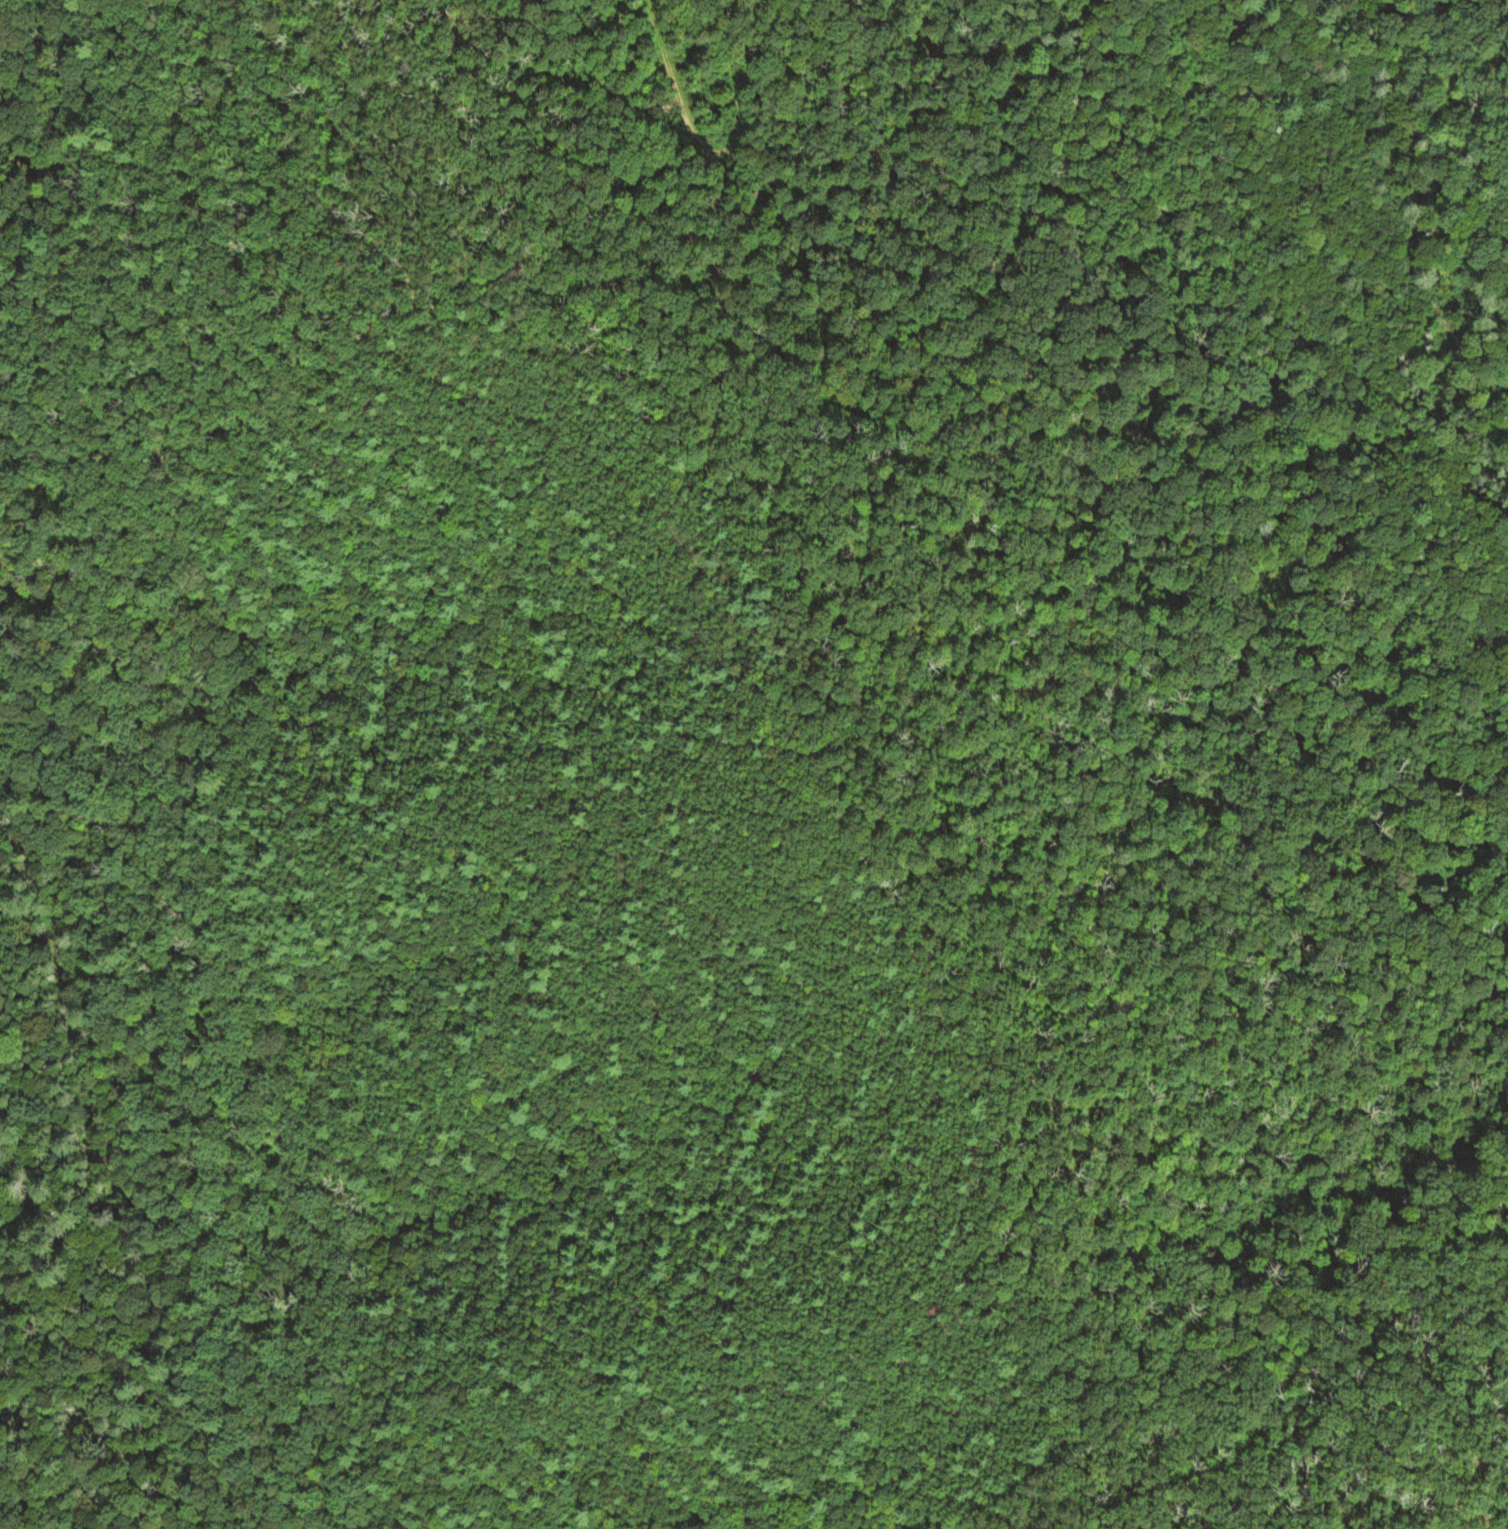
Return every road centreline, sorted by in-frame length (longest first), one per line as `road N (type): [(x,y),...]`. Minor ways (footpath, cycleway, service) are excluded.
road 1 (track): [(645,0),(669,73),(674,0)]

